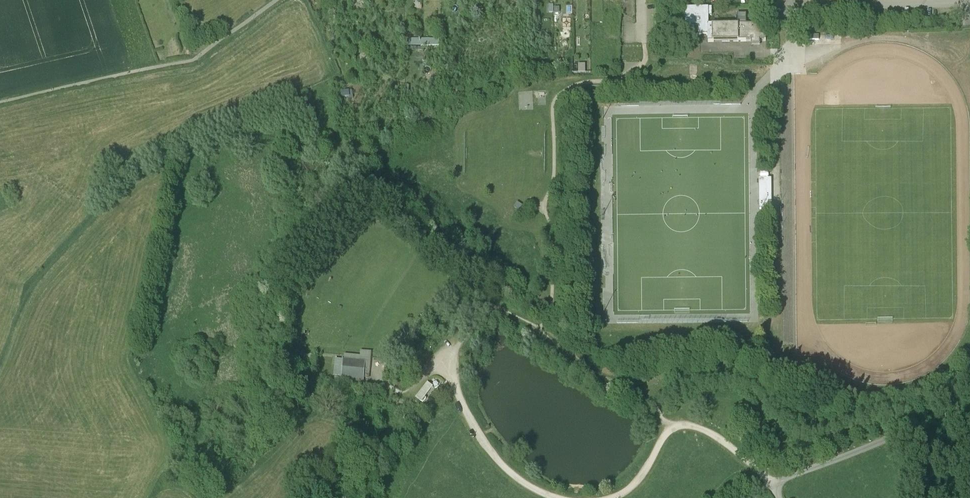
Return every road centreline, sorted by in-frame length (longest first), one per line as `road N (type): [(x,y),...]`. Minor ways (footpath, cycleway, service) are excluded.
road 1 (unclassified): [(779,497),(776,486),(785,478),(969,401)]

